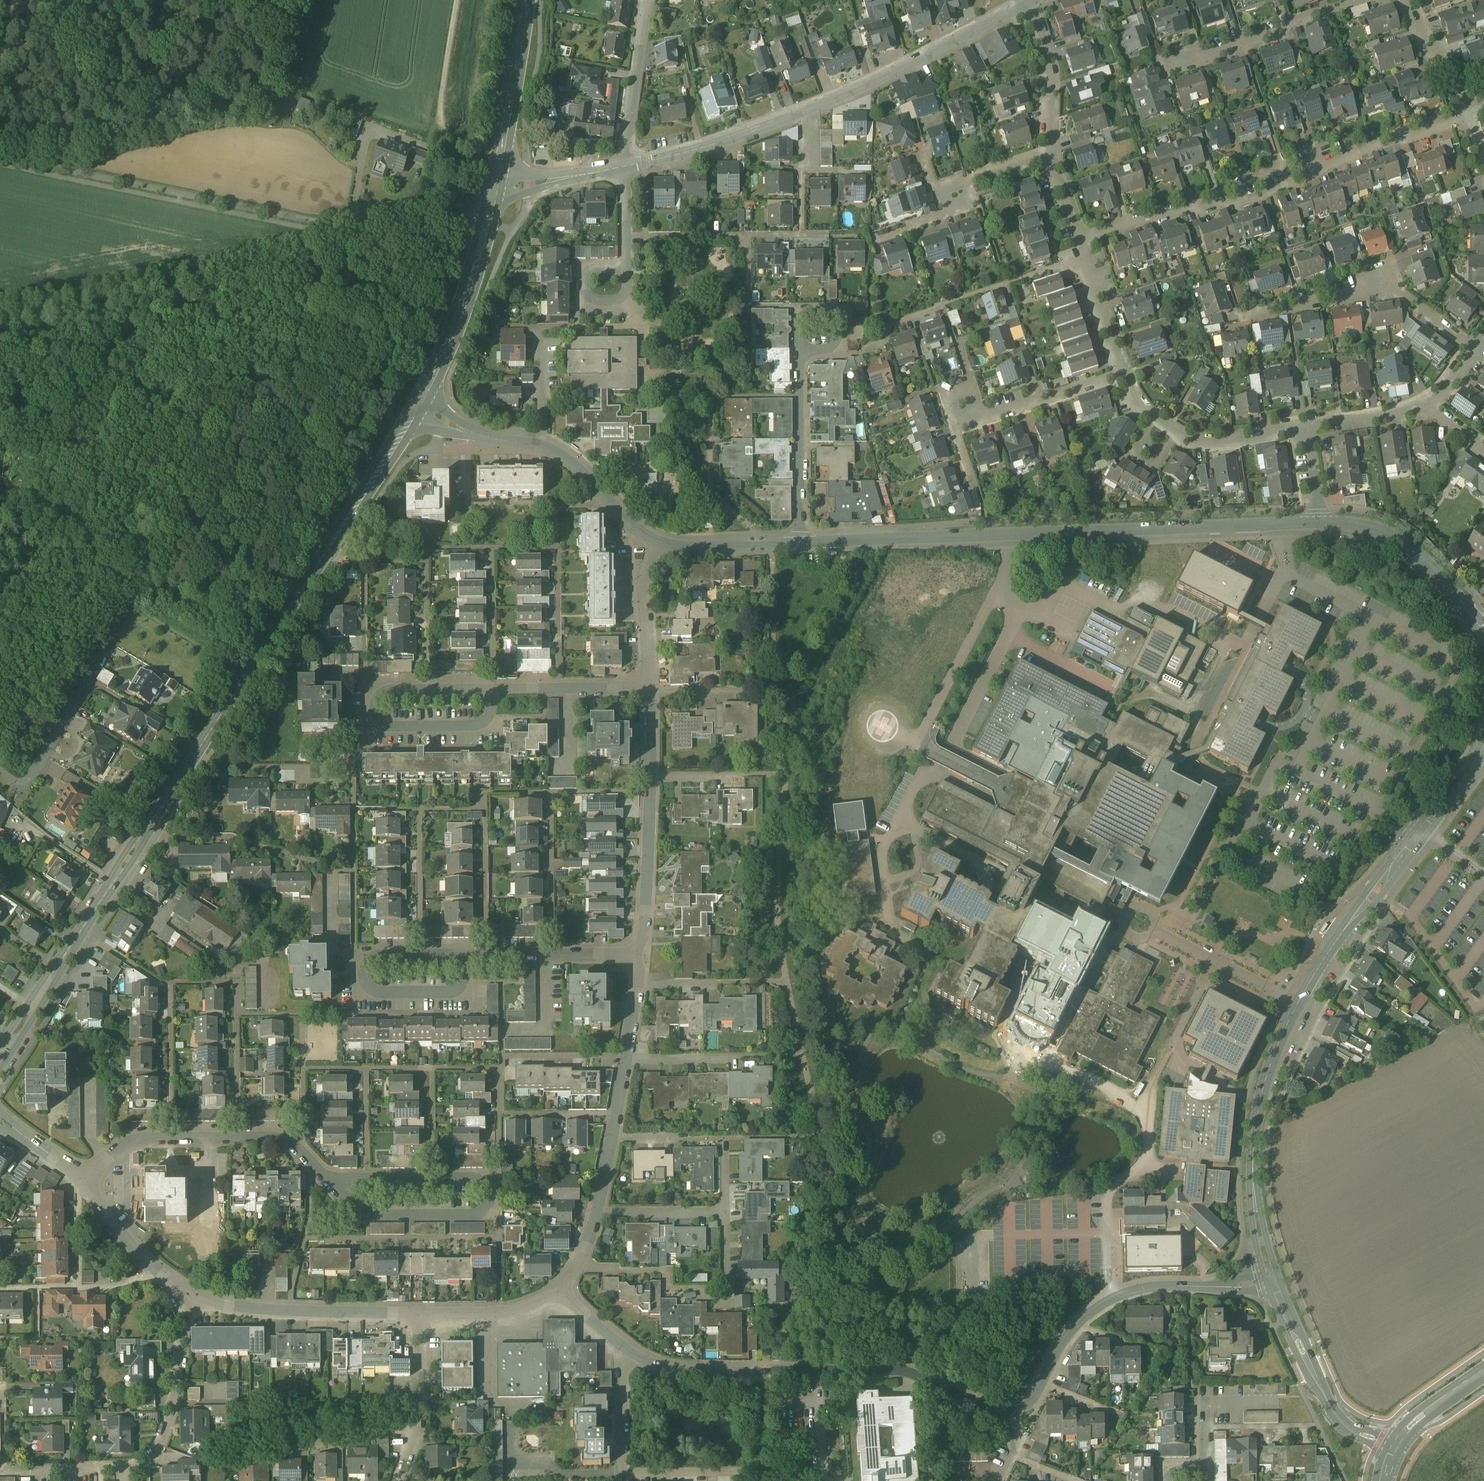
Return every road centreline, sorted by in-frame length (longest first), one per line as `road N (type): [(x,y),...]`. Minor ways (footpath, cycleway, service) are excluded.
road 1 (secondary): [(416,408),(0,1057)]
road 2 (residential): [(1271,1278),(1252,1157),(1281,1039),(1333,944),(1483,750)]
road 3 (residential): [(1319,522),(800,543)]
road 4 (residential): [(1018,1409),(988,1406),(898,1367),(666,1368),(623,1346),(559,1290)]
road 5 (residential): [(1077,238),(1466,113)]
road 6 (residential): [(1271,1278),(1121,1291),(1086,1315),(1036,1397),(1018,1409)]
road 7 (residential): [(646,538),(560,453),(468,433),(416,408)]
road 8 (residential): [(1473,347),(1403,296),(1369,289),(1244,318)]
road 9 (residential): [(801,112),(1025,5)]
road 10 (residential): [(575,1270),(668,1272),(669,1288),(725,1288),(725,1212)]
road 11 (secondary): [(494,193),(463,307),(416,408)]
road 12 (residential): [(195,1296),(234,1307),(422,1313)]
road 13 (residential): [(1395,1446),(1356,1432),(1330,1408),(1271,1278)]
road 14 (residential): [(1306,427),(1210,442),(1180,436),(1135,402),(1123,373)]
road 15 (residential): [(1084,258),(891,323)]
road 16 (residential): [(1483,626),(1403,543),(1363,525),(1319,522)]
road 17 (residential): [(420,954),(373,958),(368,984),(385,992),(459,988),(467,953)]
road 18 (residential): [(158,834),(230,836),(353,872)]
road 19 (residential): [(195,1296),(163,1435),(146,1459),(120,1469)]
road 20 (residential): [(1362,0),(1173,60)]
road 21 (residential): [(109,648),(17,795),(0,780)]
road 22 (secondary): [(527,0),(494,193)]
road 23 (residential): [(801,348),(800,543)]
road 24 (residential): [(328,1179),(369,1217),(474,1216),(491,1198)]
road 25 (residential): [(625,166),(801,112)]
road 26 (residential): [(315,223),(356,224),(494,193)]
road 27 (residential): [(625,1059),(804,1055)]
road 28 (residential): [(625,166),(649,0)]
road 29 (residential): [(1123,373),(967,424)]
road 30 (residential): [(640,953),(650,791)]
road 31 (residential): [(551,792),(552,953)]
road 32 (residential): [(86,1183),(131,1244),(195,1296)]
road 33 (residential): [(649,687),(493,689)]
road 34 (residential): [(172,1138),(171,982)]
road 35 (residential): [(1051,156),(1047,61),(1025,5)]
road 36 (residential): [(800,543),(672,546),(646,538)]
road 37 (residential): [(238,1138),(236,983)]
road 38 (residential): [(637,982),(788,980)]
road 39 (residential): [(493,689),(391,690),(376,708),(394,726)]
road 40 (residential): [(649,687),(646,538)]
road 41 (residential): [(417,1428),(381,1428),(271,1453)]
road 42 (residential): [(420,954),(419,809)]
road 43 (residential): [(485,808),(486,953)]
road 44 (residential): [(422,1313),(520,1310),(559,1290)]
road 45 (residential): [(801,348),(839,343),(841,316),(831,307),(800,307),(801,333)]
road 46 (residential): [(650,774),(784,772)]
road 47 (residential): [(494,193),(625,166)]
road 48 (residential): [(649,693),(779,691)]
road 49 (residential): [(597,1212),(725,1212)]
road 50 (residential): [(1409,0),(1466,113)]
road 51 (residential): [(1430,406),(1306,427)]
road 52 (residential): [(394,726),(484,722),(493,689)]
road 53 (residential): [(626,1055),(502,1055)]
road 54 (residential): [(801,112),(802,234)]
road 55 (residential): [(1123,373),(1084,258)]
road 56 (residential): [(120,1469),(0,1470)]

